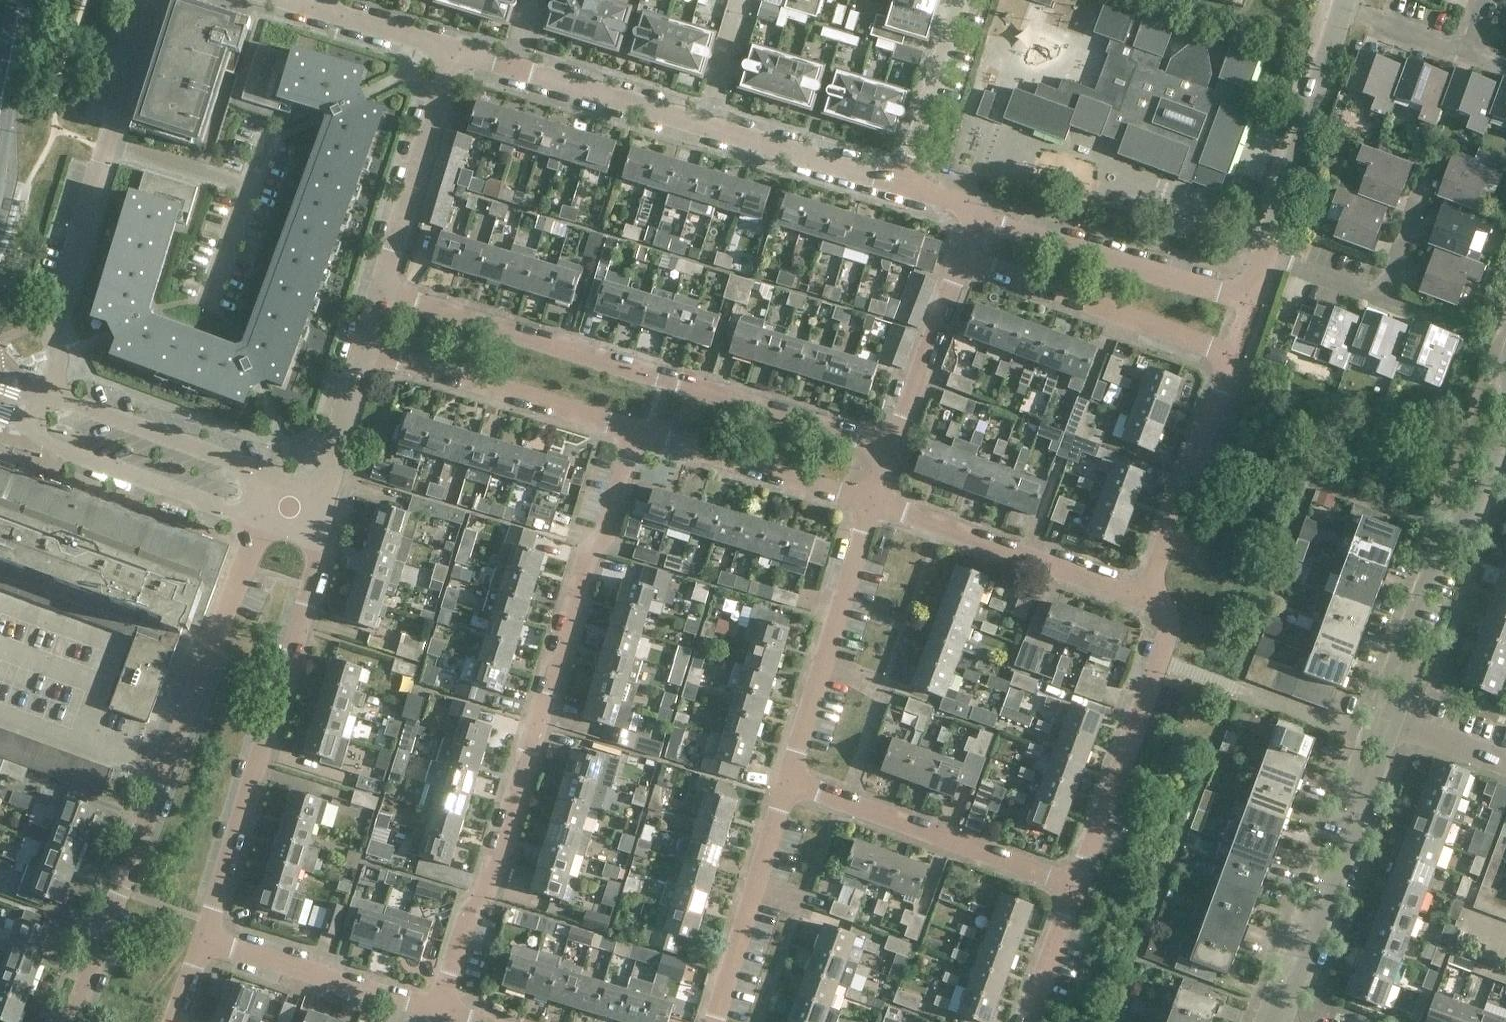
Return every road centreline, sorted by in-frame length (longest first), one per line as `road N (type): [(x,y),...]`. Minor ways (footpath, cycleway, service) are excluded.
road 1 (residential): [(439,1010),(469,911),(483,896),(545,726),(636,436)]
road 2 (residential): [(72,1021),(259,520)]
road 3 (residential): [(1148,595),(1227,357),(963,259)]
road 4 (residential): [(891,447),(382,292)]
road 5 (residential): [(151,0),(52,322),(58,363),(44,397)]
road 6 (residential): [(202,937),(321,541)]
road 7 (unclassified): [(1385,719),(1446,530),(1475,502),(1505,417)]
road 8 (residential): [(1264,253),(1250,286),(1225,296),(977,213)]
road 9 (unclassified): [(1280,1021),(1385,719)]
road 10 (residential): [(1069,883),(1154,654),(1161,625),(1148,595)]
road 11 (residential): [(1069,883),(790,783)]
road 12 (residential): [(1148,595),(1120,594),(872,506)]
road 13 (residential): [(790,783),(872,506)]
road 14 (residential): [(365,350),(636,436)]
road 15 (residential): [(1344,6),(1264,253)]
road 16 (residential): [(382,292),(453,48)]
road 17 (residential): [(1264,253),(1386,296),(1428,183)]
road 18 (residential): [(716,1021),(790,783)]
road 19 (residential): [(439,1010),(202,937)]
road 20 (residential): [(636,436),(872,506)]
road 21 (residential): [(274,476),(44,397)]
road 22 (residential): [(33,432),(259,520)]
road 23 (residential): [(904,187),(709,124)]
road 24 (residential): [(709,124),(514,67)]
road 25 (residential): [(891,447),(963,259)]
road 26 (residential): [(904,187),(957,0)]
road 27 (residential): [(1344,6),(1468,47),(1484,0)]
road 28 (residential): [(327,495),(365,350)]
road 29 (residential): [(453,48),(311,5)]
road 30 (residential): [(1020,1021),(1069,883)]
road 31 (residential): [(709,124),(746,0)]
road 32 (residential): [(1505,767),(1385,719)]

